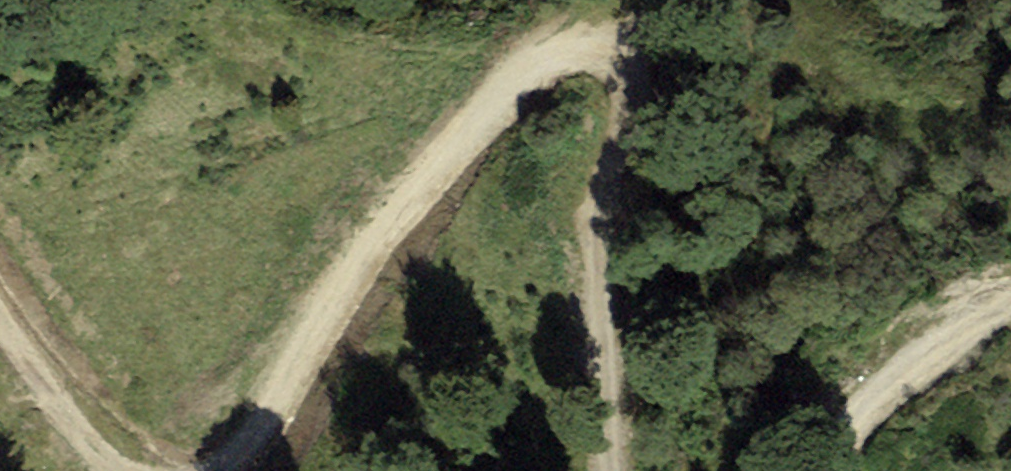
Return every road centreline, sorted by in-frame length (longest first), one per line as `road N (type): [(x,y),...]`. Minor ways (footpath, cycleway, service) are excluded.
road 1 (track): [(215,470),(248,446),(352,277),(498,99),(540,65),(567,55),(622,62)]
road 2 (track): [(622,62),(634,83),(633,109),(603,179),(599,217),(622,470)]
road 3 (track): [(826,470),(856,420),(919,356),(1010,307)]
road 4 (track): [(0,319),(71,426),(122,470)]

